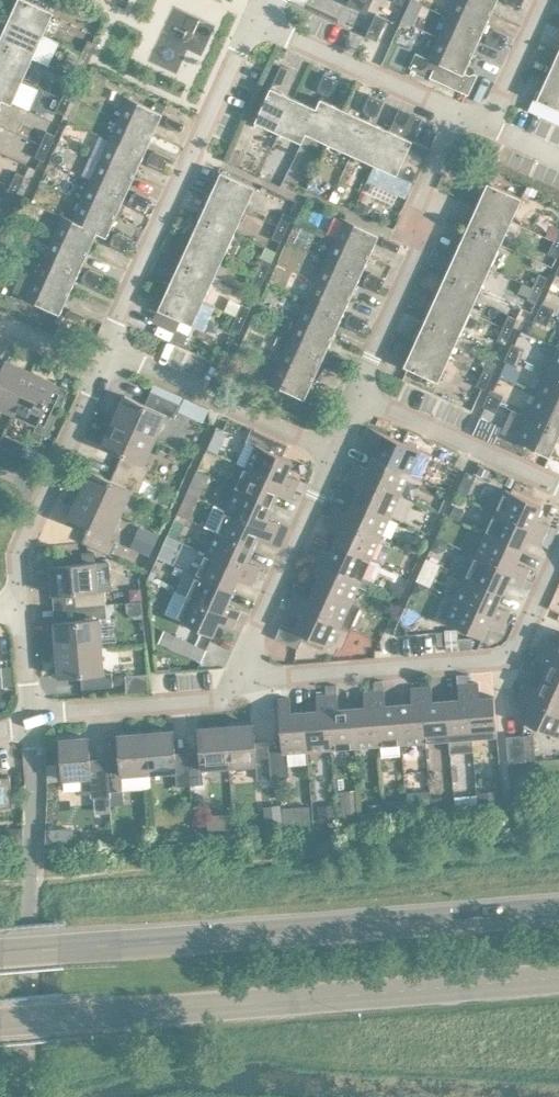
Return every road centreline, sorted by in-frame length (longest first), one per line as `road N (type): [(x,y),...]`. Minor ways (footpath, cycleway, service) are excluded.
road 1 (secondary): [(0,1020),(558,978)]
road 2 (secondary): [(558,911),(0,951)]
road 3 (residential): [(245,672),(500,660),(510,656),(558,562)]
road 4 (residential): [(107,345),(253,21)]
road 5 (residential): [(361,393),(422,245),(413,212),(452,111)]
road 6 (residential): [(333,453),(107,345)]
road 7 (residential): [(19,605),(21,550),(99,372)]
road 8 (residential): [(245,672),(333,453)]
road 9 (residential): [(32,720),(221,694),(245,672)]
road 10 (residential): [(452,111),(253,21)]
road 11 (residential): [(558,487),(361,393)]
road 12 (residential): [(489,124),(543,0)]

